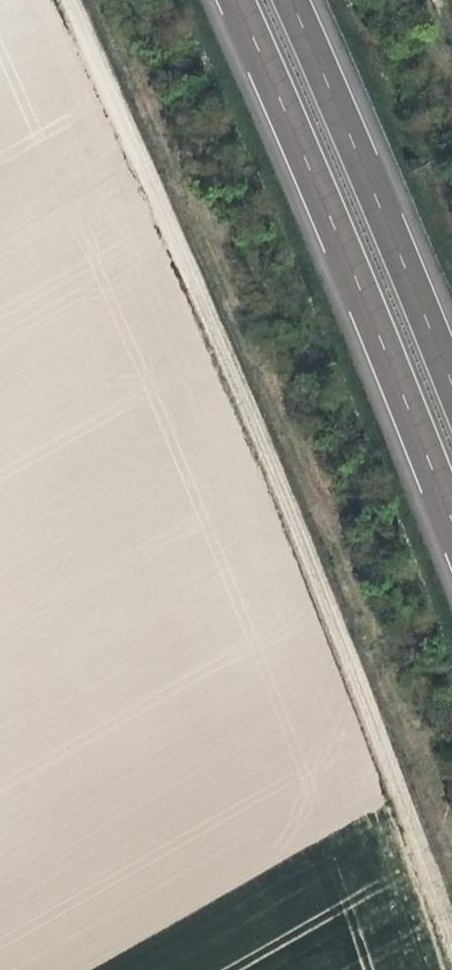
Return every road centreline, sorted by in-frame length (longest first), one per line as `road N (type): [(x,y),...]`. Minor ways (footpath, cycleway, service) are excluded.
road 1 (track): [(451,957),(319,599),(61,0)]
road 2 (motorway): [(235,0),(451,520)]
road 3 (motorway): [(451,391),(292,0)]

